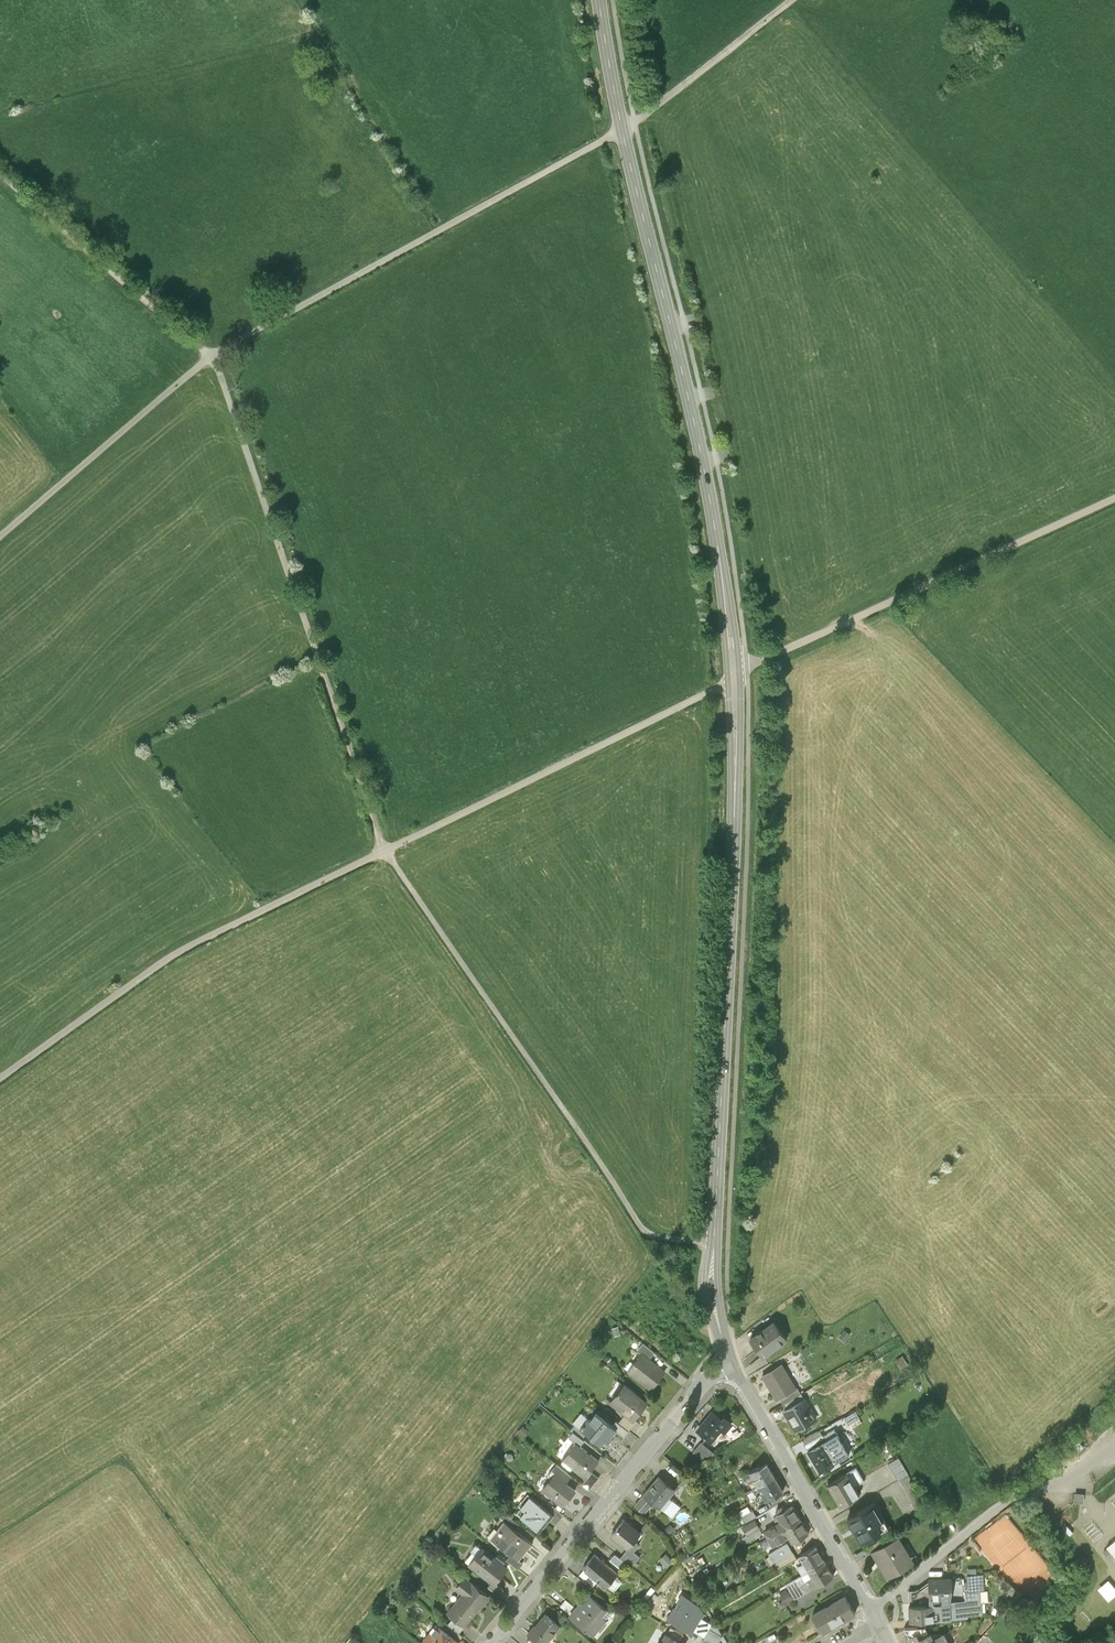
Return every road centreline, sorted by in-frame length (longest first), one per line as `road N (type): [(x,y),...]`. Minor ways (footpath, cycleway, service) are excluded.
road 1 (tertiary): [(599,0),(709,496),(731,640),(735,804),(712,1249)]
road 2 (track): [(792,0),(634,123),(210,357)]
road 3 (track): [(386,851),(637,1224),(659,1237),(712,1242)]
road 4 (track): [(210,357),(222,372),(386,851)]
road 5 (track): [(386,851),(181,951),(0,1079)]
road 6 (track): [(734,678),(1114,497)]
road 7 (track): [(734,678),(386,851)]
road 8 (residential): [(491,1642),(728,1356)]
road 9 (tertiary): [(728,1356),(877,1628)]
road 10 (track): [(0,175),(210,357)]
road 11 (track): [(210,357),(0,537)]

